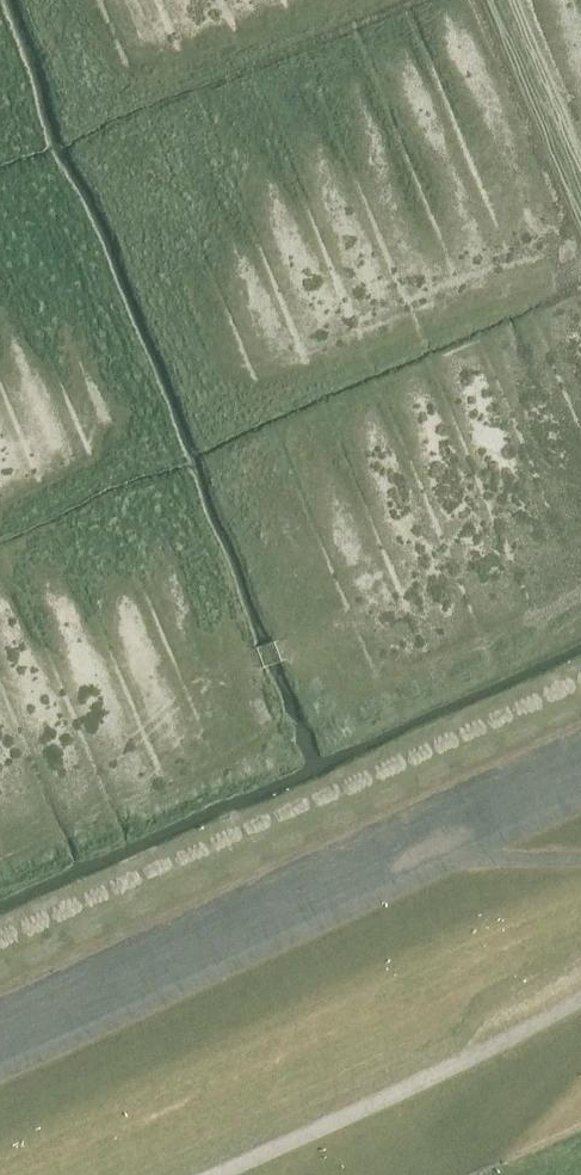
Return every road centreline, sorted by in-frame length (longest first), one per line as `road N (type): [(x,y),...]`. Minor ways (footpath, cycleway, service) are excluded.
road 1 (track): [(0,1068),(580,805)]
road 2 (track): [(580,859),(451,863)]

